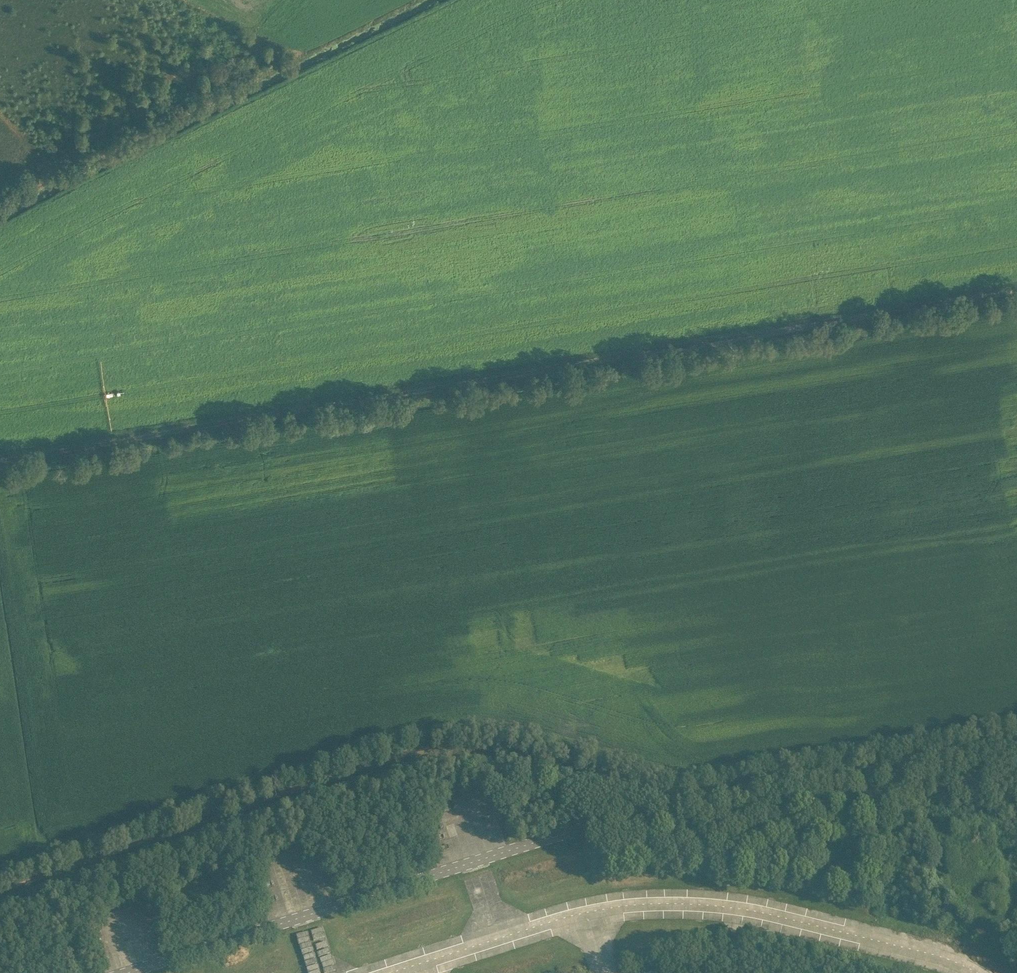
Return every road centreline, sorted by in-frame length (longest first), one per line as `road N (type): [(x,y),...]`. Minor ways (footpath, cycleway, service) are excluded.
road 1 (track): [(1016,288),(0,460)]
road 2 (unclassified): [(129,972),(583,830),(732,822),(1016,773)]

